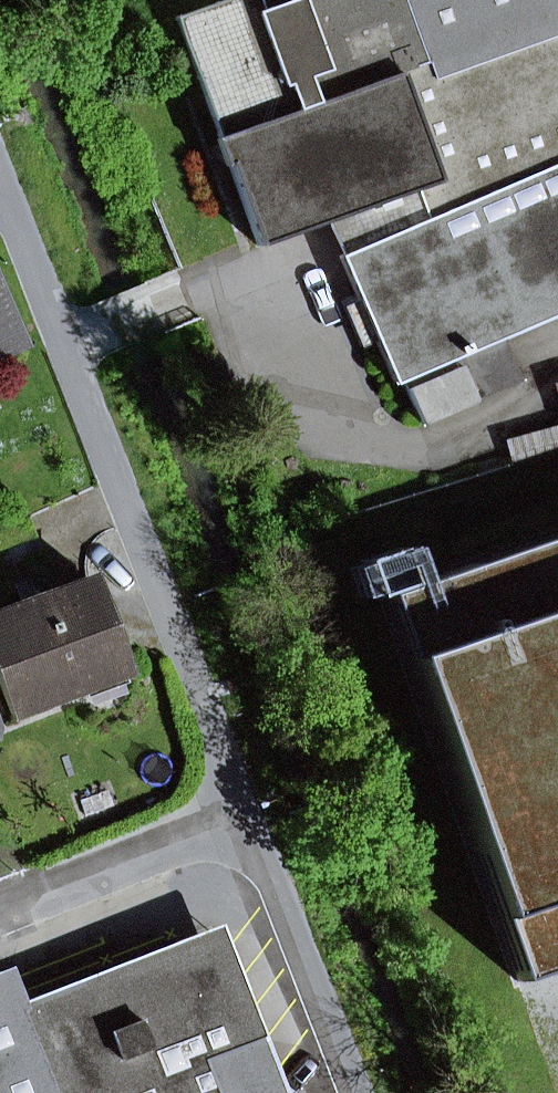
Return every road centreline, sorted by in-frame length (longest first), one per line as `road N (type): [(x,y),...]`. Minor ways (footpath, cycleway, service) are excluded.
road 1 (residential): [(247,814),(0,176)]
road 2 (residential): [(356,1092),(247,814)]
road 3 (residential): [(247,814),(0,912)]

